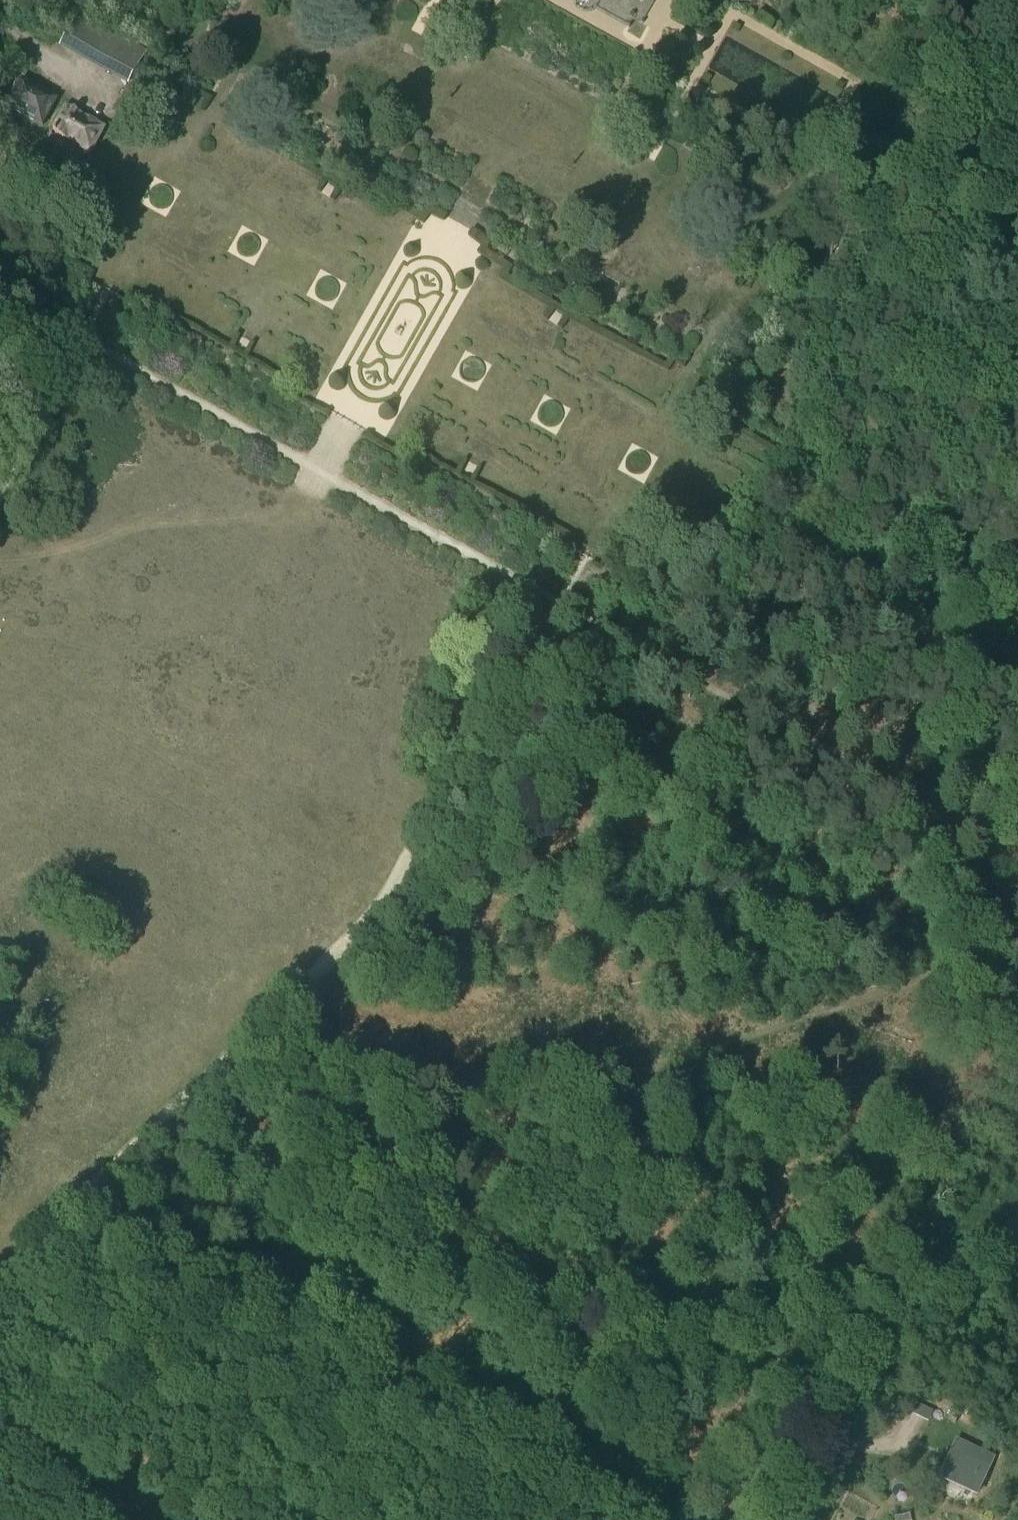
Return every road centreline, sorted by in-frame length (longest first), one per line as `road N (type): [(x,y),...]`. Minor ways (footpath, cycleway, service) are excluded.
road 1 (track): [(1017,848),(884,790),(89,338),(0,500)]
road 2 (track): [(0,1269),(373,905)]
road 3 (track): [(373,905),(554,607)]

